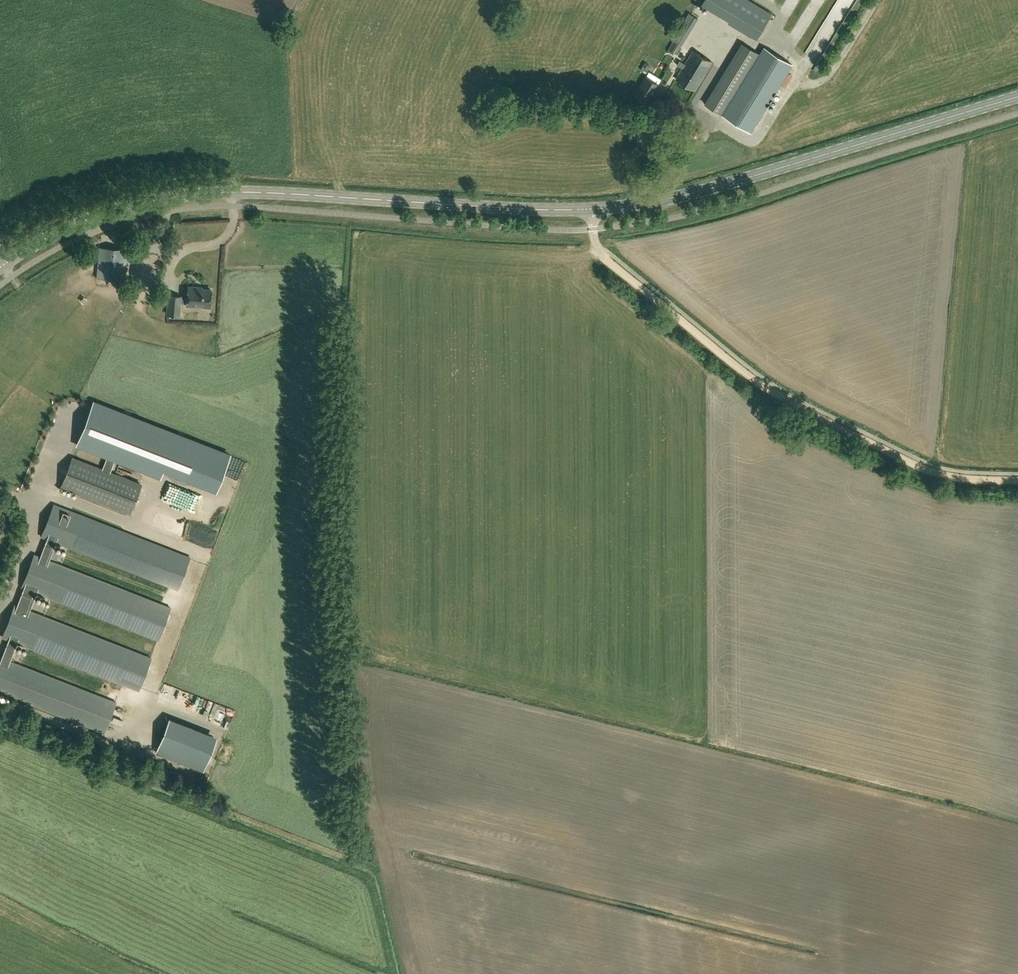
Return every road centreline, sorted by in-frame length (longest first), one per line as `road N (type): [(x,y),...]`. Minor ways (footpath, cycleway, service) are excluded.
road 1 (secondary): [(0,268),(97,215),(216,192),(592,210)]
road 2 (track): [(1017,480),(922,468),(770,392),(605,255)]
road 3 (secondary): [(1017,96),(660,201)]

